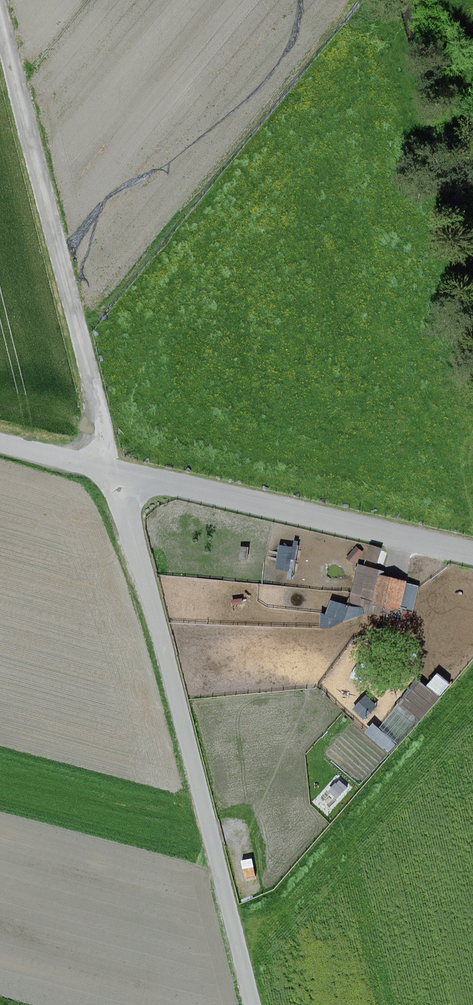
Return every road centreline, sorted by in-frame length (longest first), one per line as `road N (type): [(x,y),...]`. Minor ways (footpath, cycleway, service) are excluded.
road 1 (residential): [(248,1004),(112,469)]
road 2 (track): [(112,469),(0,11)]
road 3 (unclassified): [(112,469),(472,552)]

